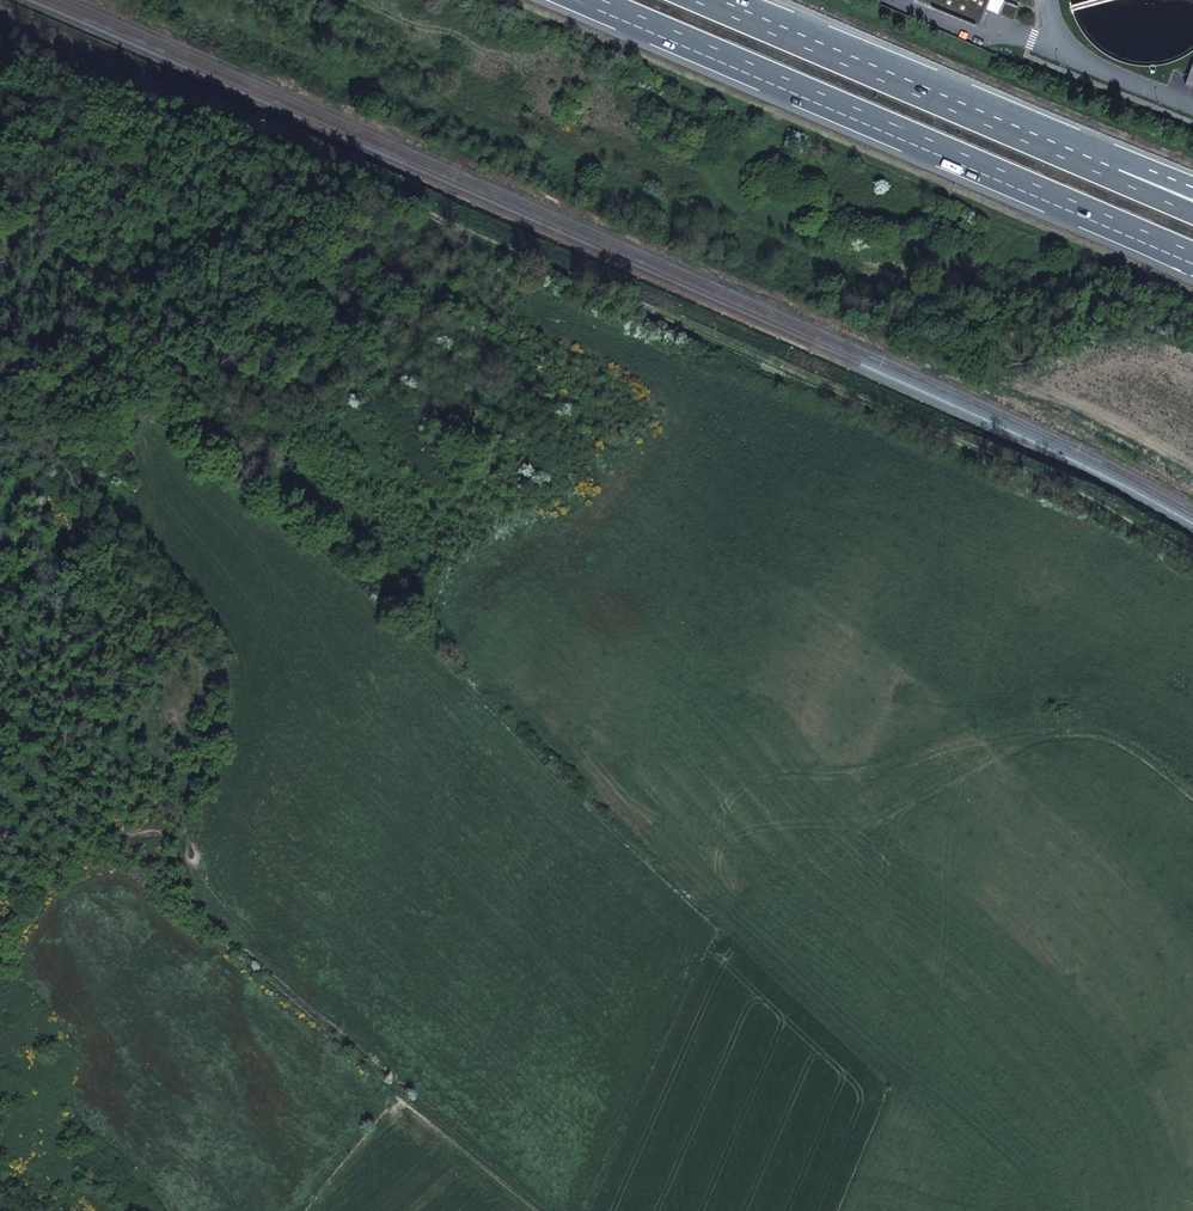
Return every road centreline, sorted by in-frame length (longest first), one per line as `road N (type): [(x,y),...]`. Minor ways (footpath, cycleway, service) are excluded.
road 1 (track): [(1192,556),(979,441),(549,261),(0,11)]
road 2 (motorway): [(591,0),(1192,257)]
road 3 (motorway): [(1115,179),(703,0)]
road 4 (track): [(1192,791),(1115,729),(1068,719),(1020,730),(1000,759),(1009,762)]

